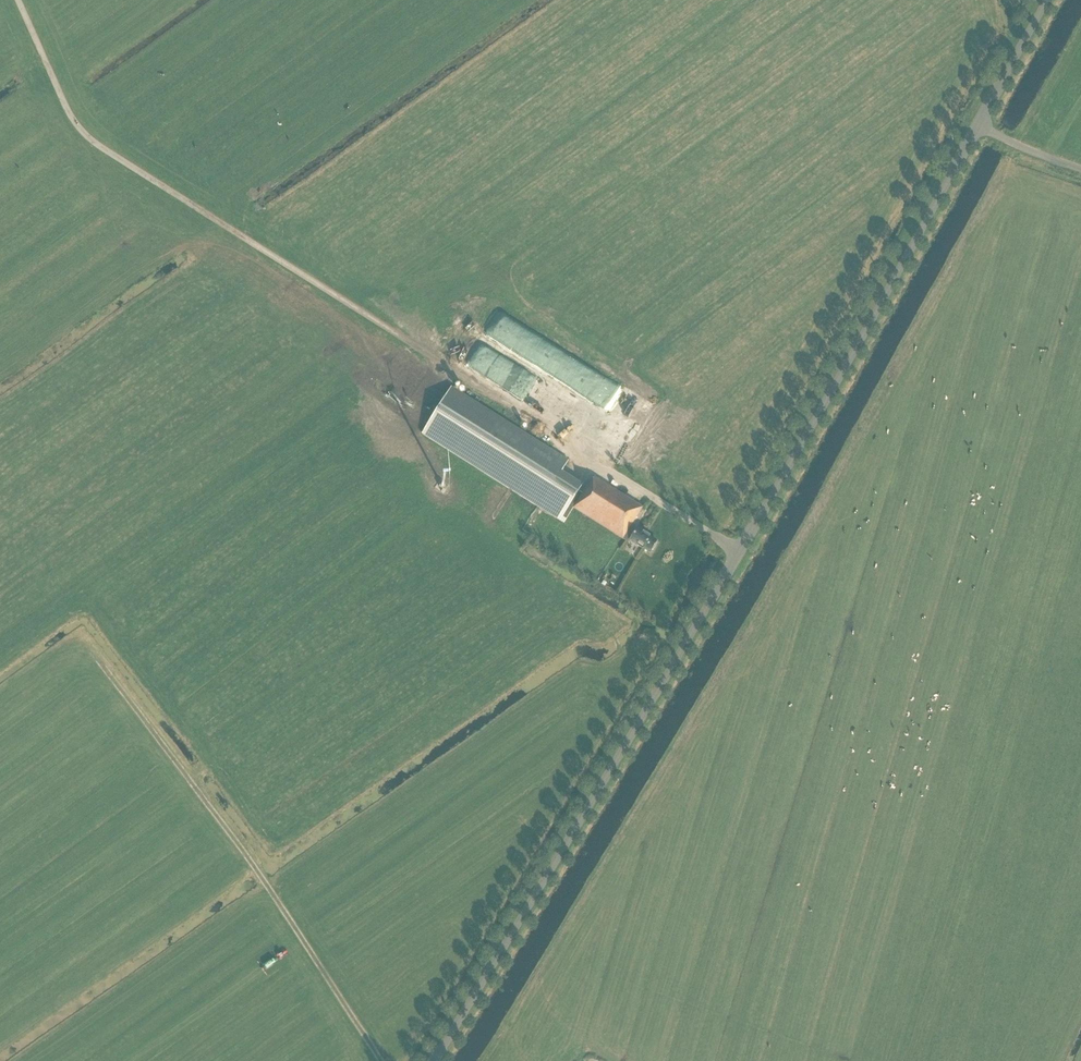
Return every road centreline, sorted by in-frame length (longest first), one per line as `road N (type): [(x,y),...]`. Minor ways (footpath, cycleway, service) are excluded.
road 1 (tertiary): [(435,1060),(767,504),(1048,0)]

